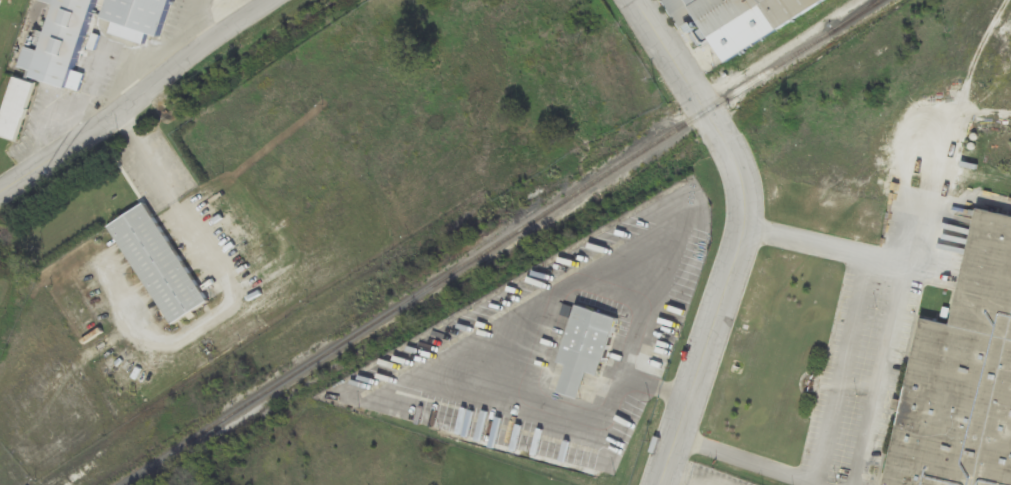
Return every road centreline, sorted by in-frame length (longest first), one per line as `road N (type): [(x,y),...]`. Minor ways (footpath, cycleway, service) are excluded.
road 1 (residential): [(640,0),(703,103),(739,184),(731,266),(658,484)]
road 2 (residential): [(0,191),(304,0)]

